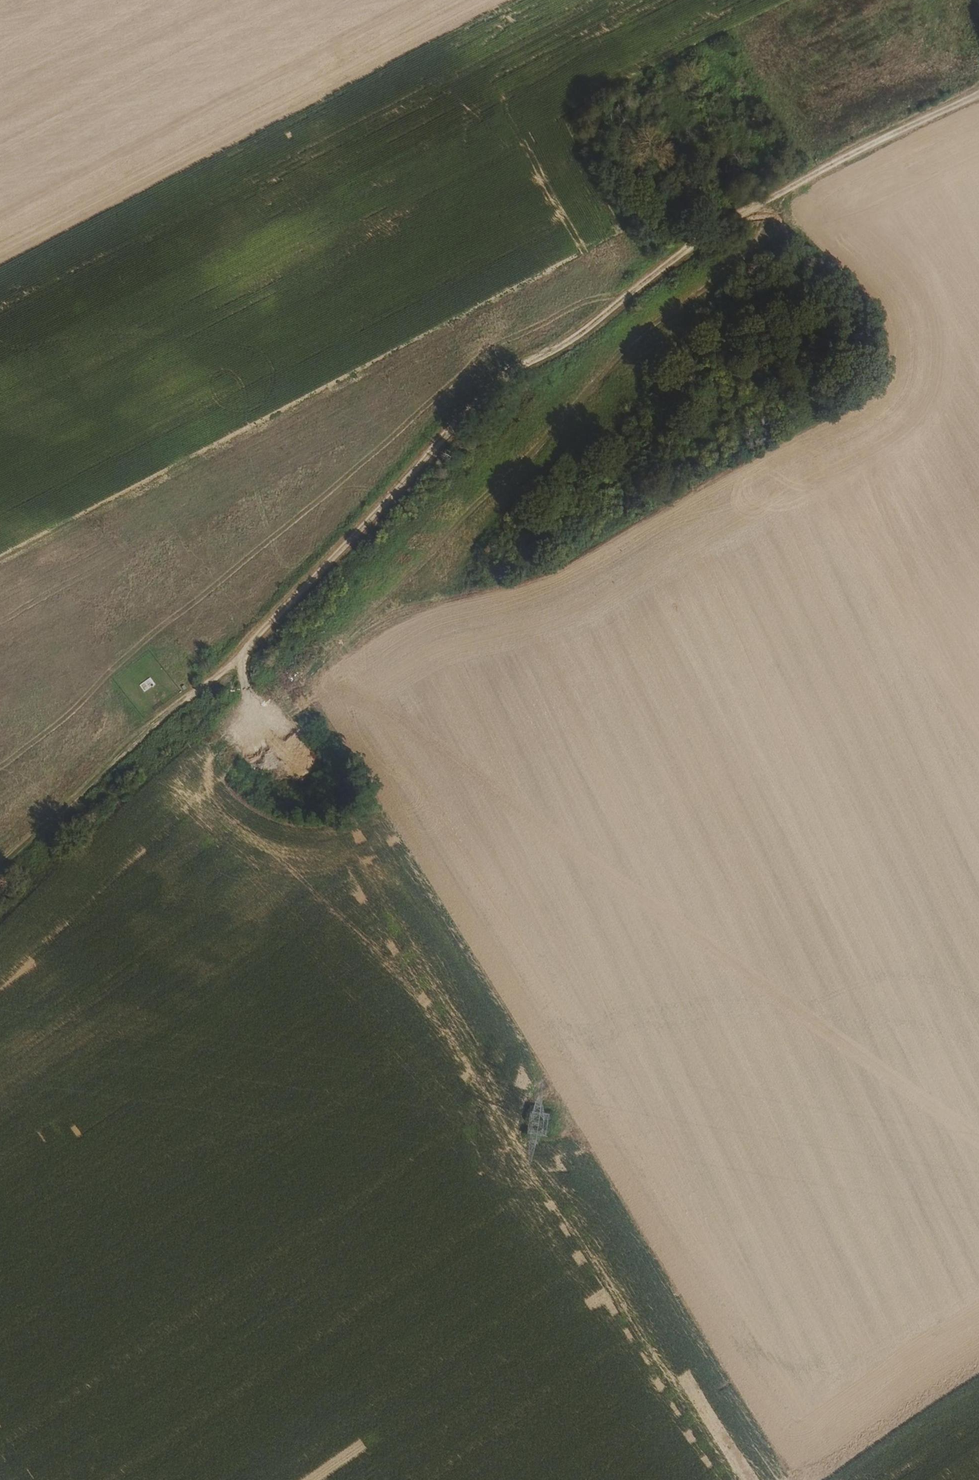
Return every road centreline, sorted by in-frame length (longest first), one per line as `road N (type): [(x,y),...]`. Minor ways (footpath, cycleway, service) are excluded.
road 1 (track): [(0,867),(277,616),(513,370),(561,348),(690,248),(780,194),(978,93)]
road 2 (track): [(978,1368),(810,1479)]

